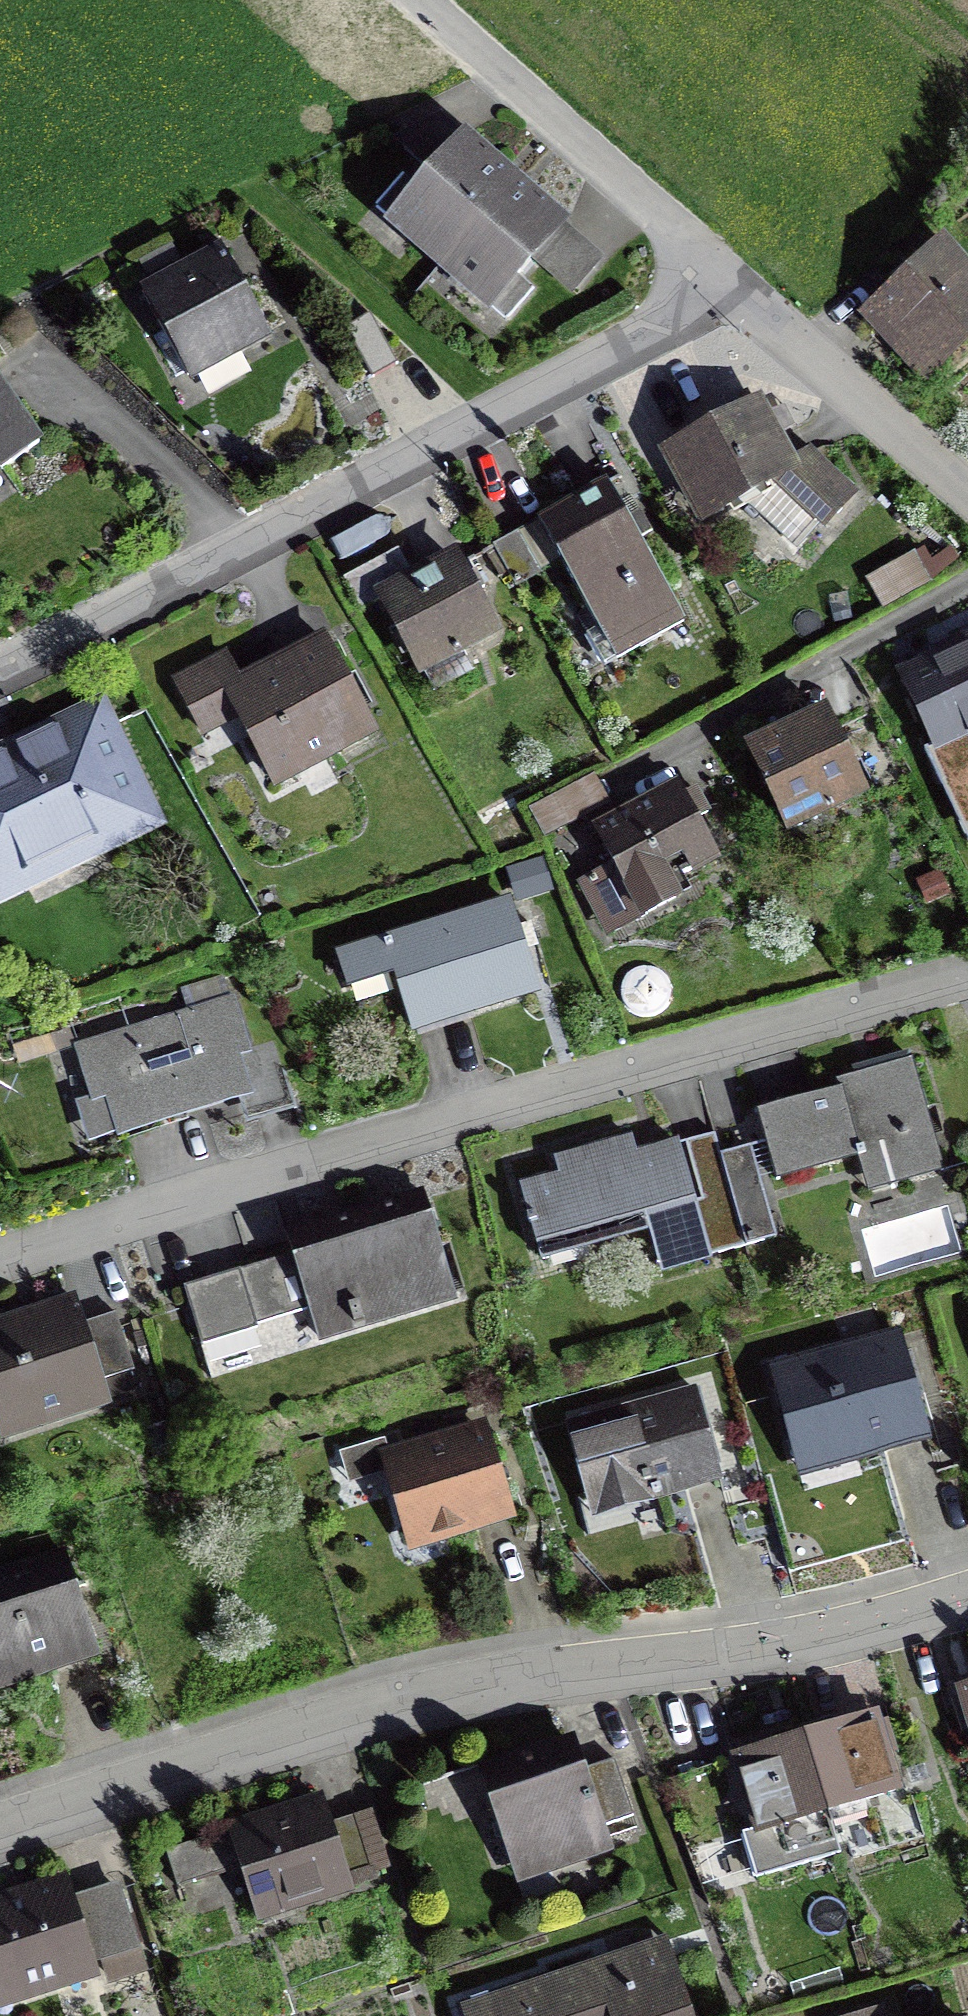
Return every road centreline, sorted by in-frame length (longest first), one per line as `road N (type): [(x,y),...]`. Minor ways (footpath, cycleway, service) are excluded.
road 1 (residential): [(967,970),(0,1269)]
road 2 (residential): [(967,1591),(855,1626),(352,1705),(0,1821)]
road 3 (residential): [(0,674),(735,286)]
road 4 (residential): [(735,286),(420,0)]
road 5 (residential): [(967,493),(735,286)]

